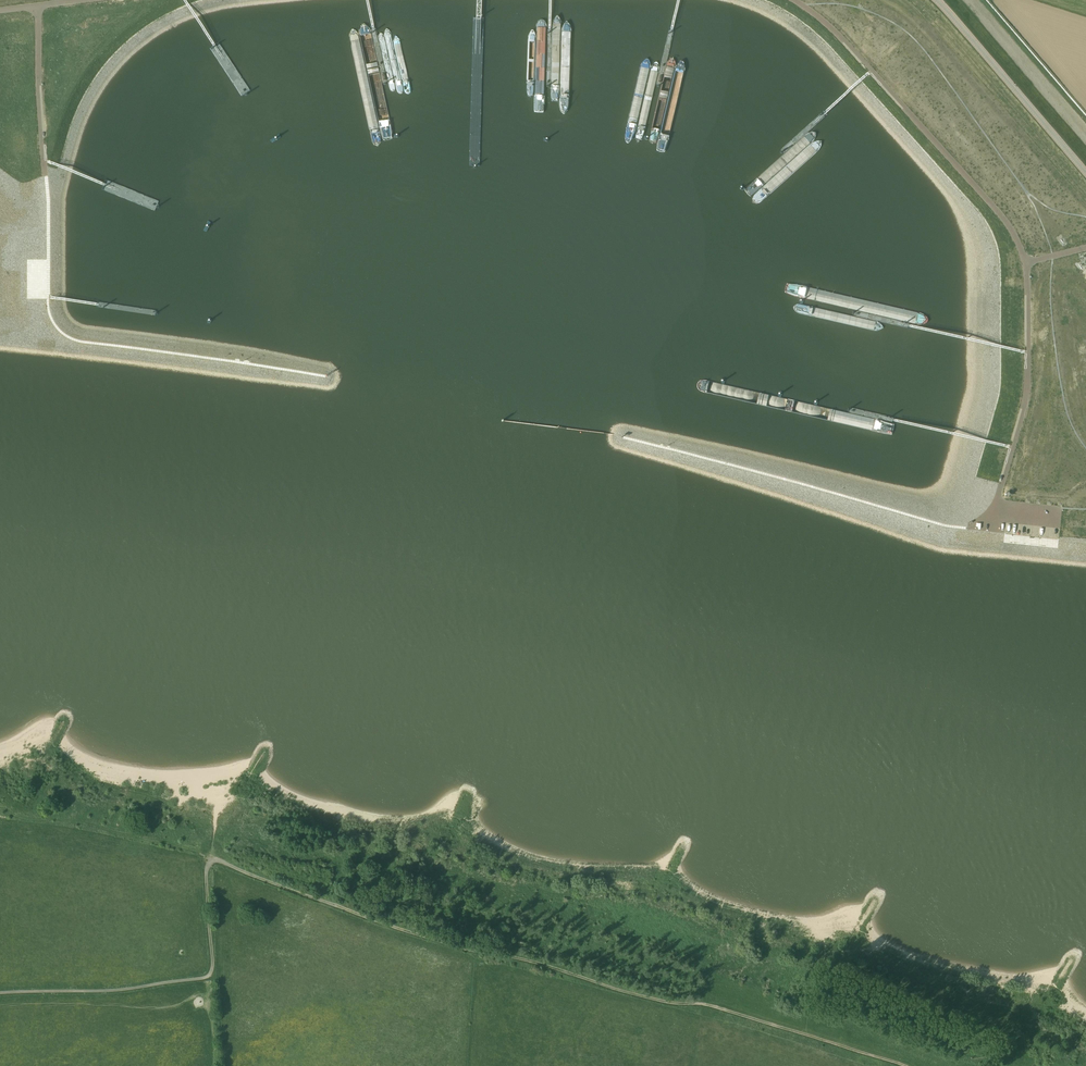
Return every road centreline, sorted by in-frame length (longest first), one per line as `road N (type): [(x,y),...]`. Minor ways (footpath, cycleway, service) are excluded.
road 1 (track): [(907,1065),(705,1004),(659,1001),(541,963),(472,951),(220,861),(207,867),(213,967),(206,977),(0,993)]
road 2 (secondary): [(937,0),(1085,172)]
road 3 (track): [(214,861),(170,843),(0,808)]

